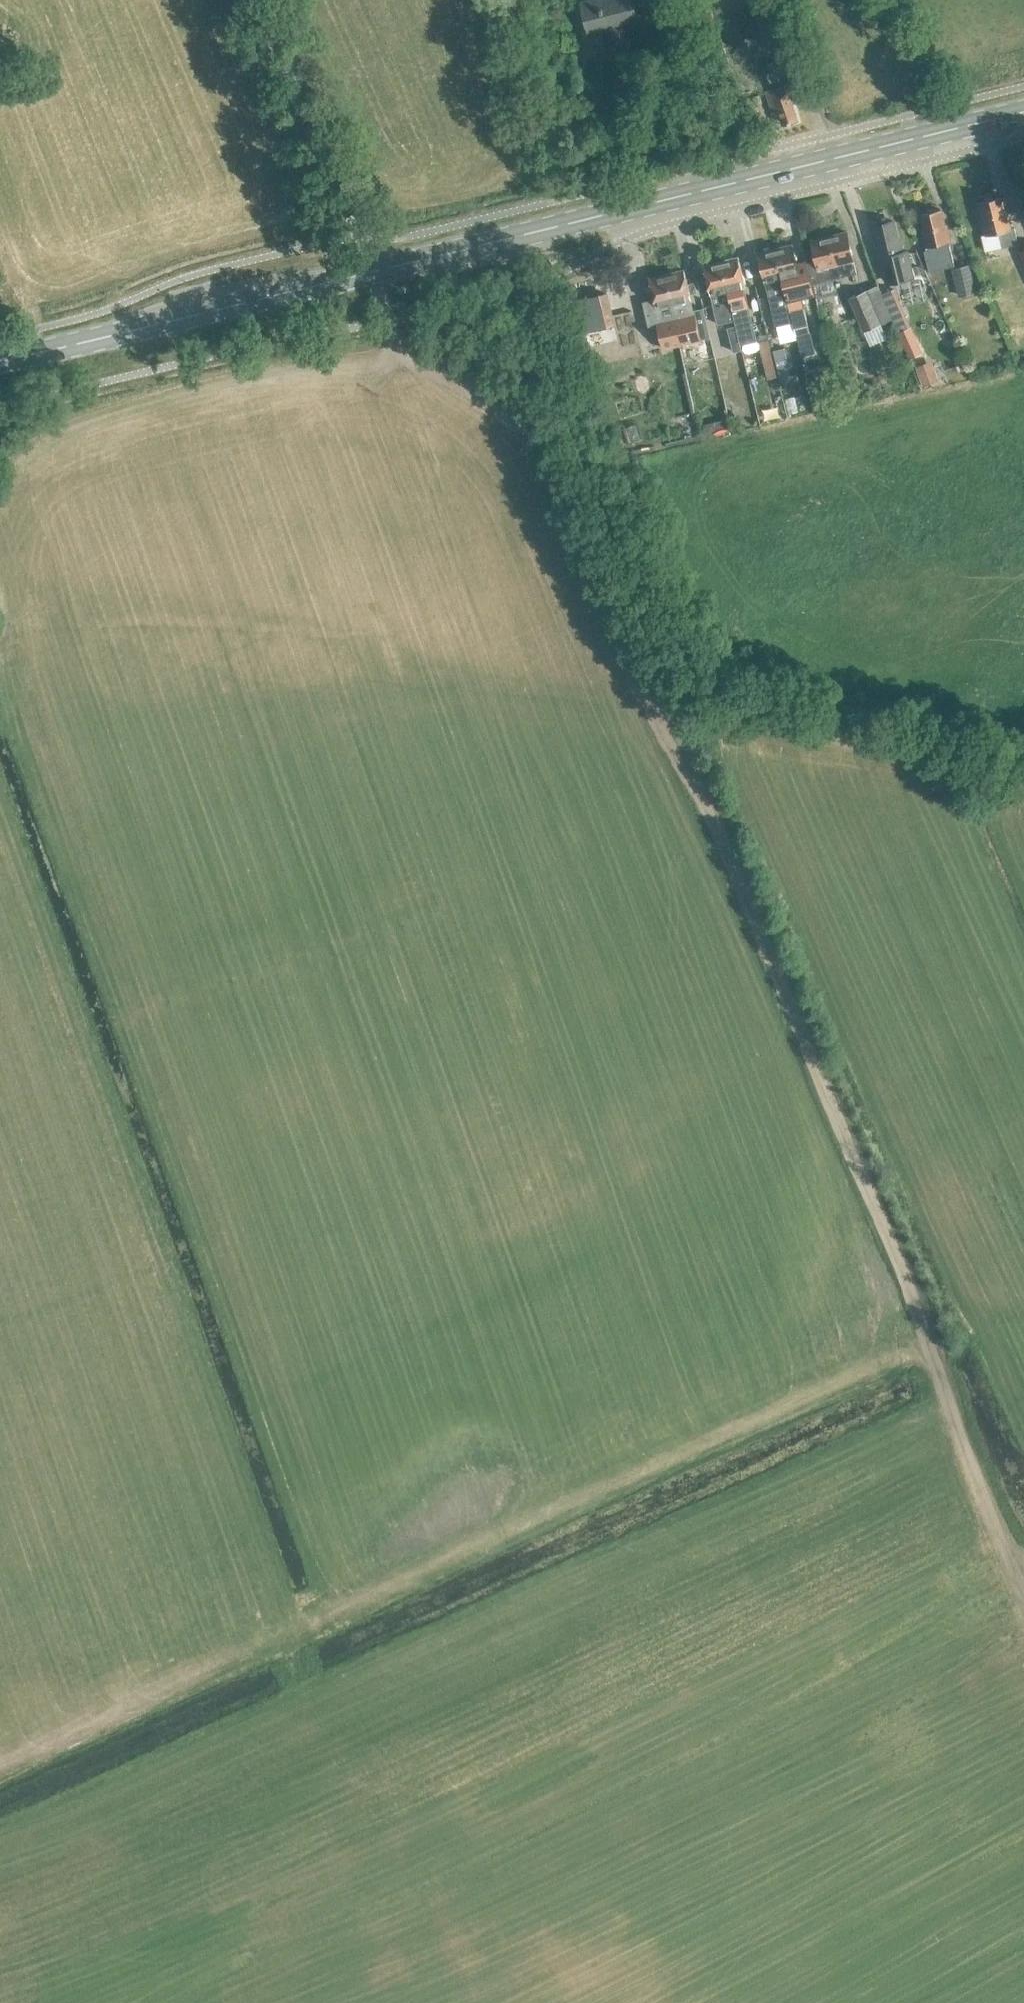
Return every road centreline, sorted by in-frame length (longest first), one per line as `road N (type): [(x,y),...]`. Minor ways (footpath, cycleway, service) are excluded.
road 1 (primary): [(0,359),(1023,109)]

